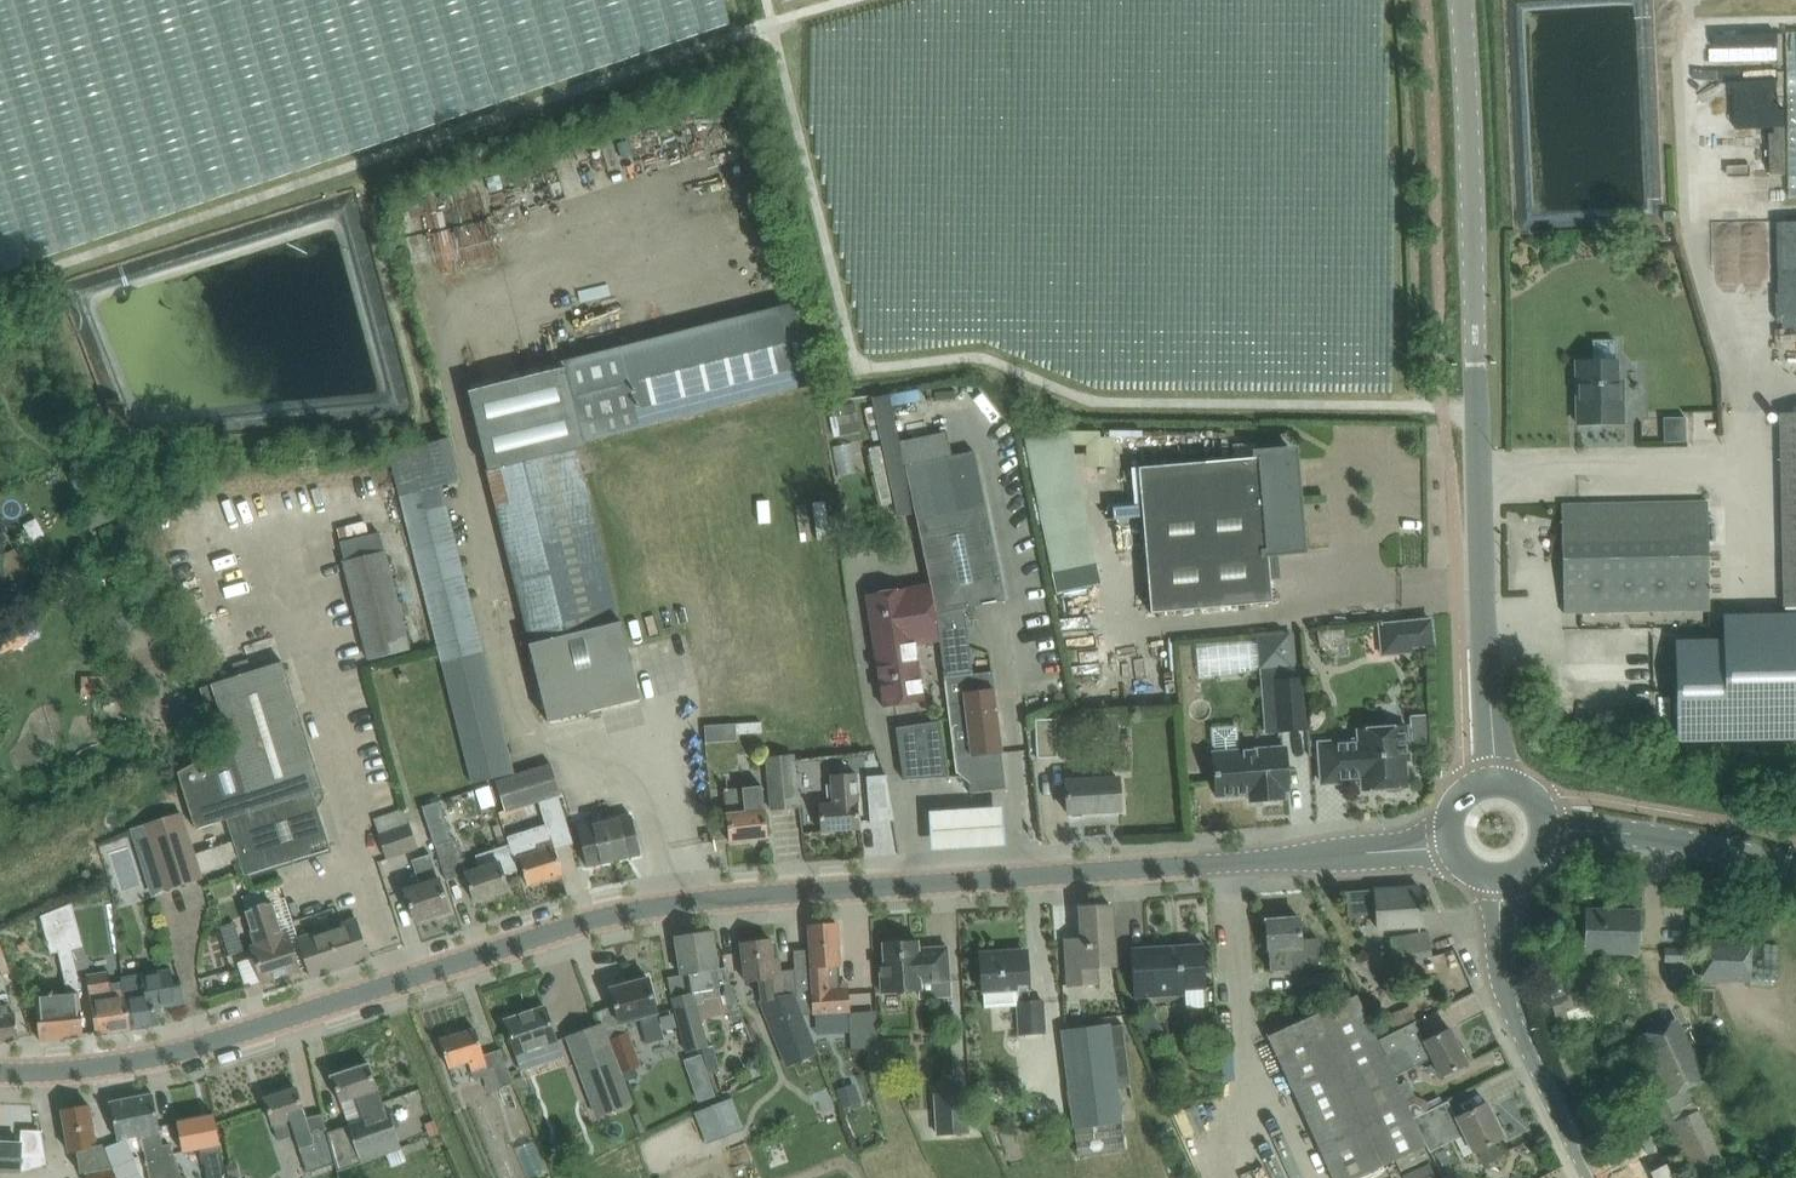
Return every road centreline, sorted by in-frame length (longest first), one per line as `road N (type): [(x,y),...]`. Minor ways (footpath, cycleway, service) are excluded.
road 1 (tertiary): [(0,1072),(112,1066),(215,1041),(563,923),(688,897),(1445,845)]
road 2 (unclassified): [(1488,778),(1462,0)]
road 3 (unclassified): [(1592,1177),(1508,991),(1498,882)]
road 4 (tertiary): [(1546,838),(1603,833),(1795,869)]
road 5 (track): [(393,984),(472,1177)]

